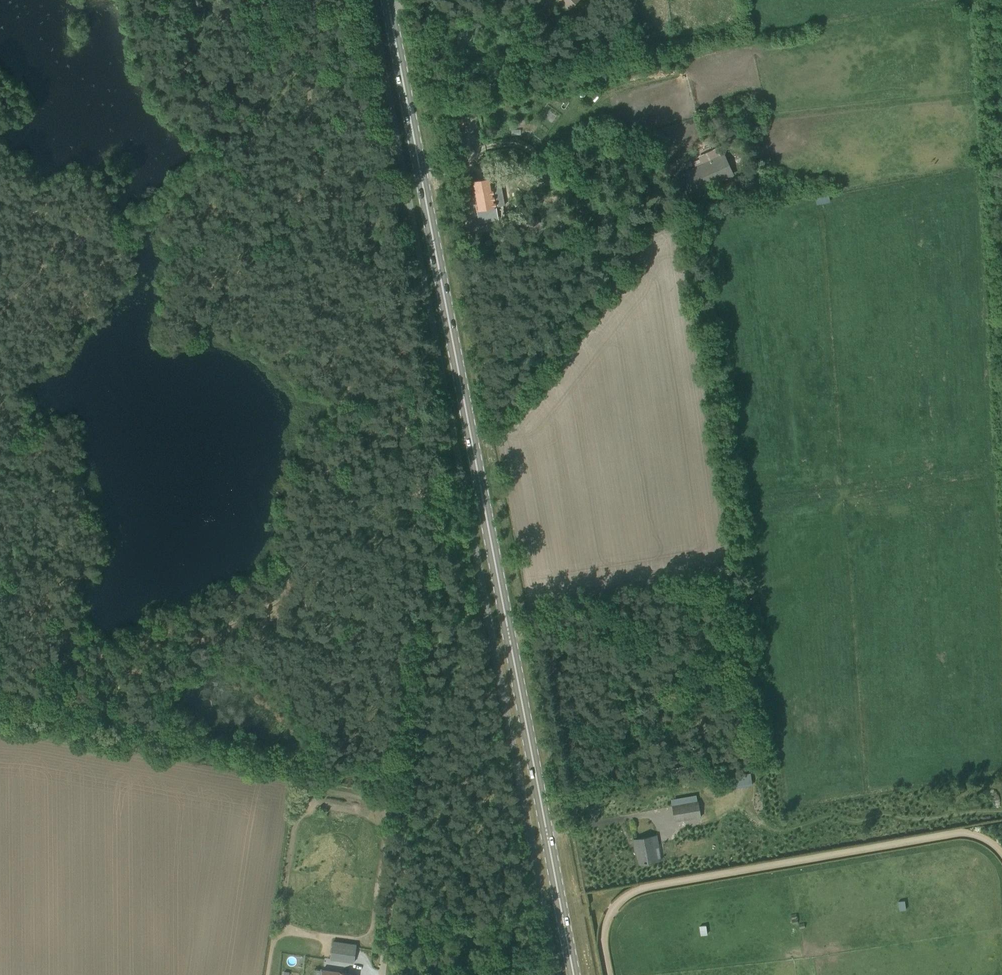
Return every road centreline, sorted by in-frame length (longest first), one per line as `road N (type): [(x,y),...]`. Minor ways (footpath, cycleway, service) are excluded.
road 1 (secondary): [(572,974),(386,0)]

